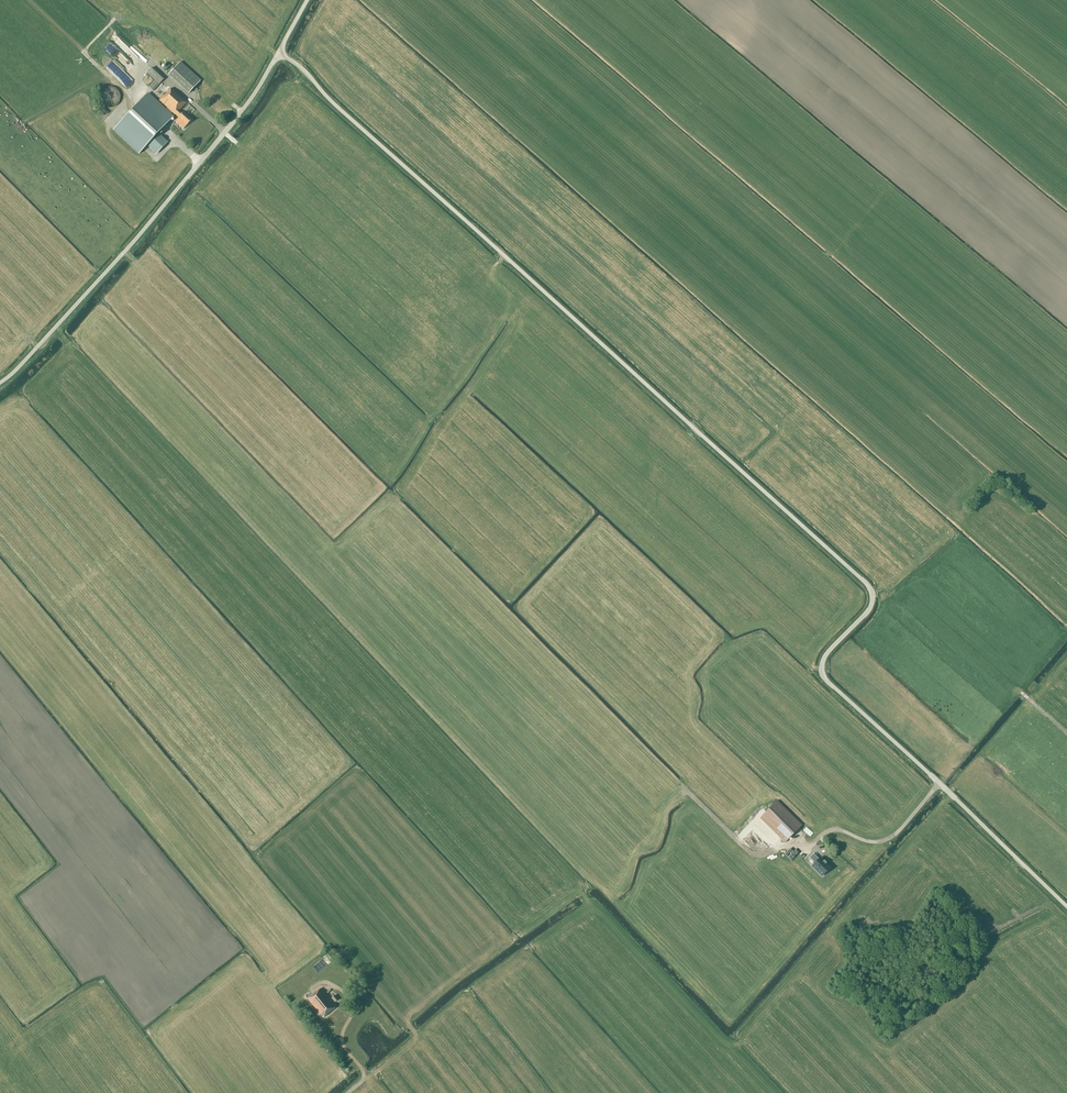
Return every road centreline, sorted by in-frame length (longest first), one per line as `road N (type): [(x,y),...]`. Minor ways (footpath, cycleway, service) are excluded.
road 1 (unclassified): [(940,783),(823,674),(826,654),(868,611),(867,584),(302,67),(279,55)]
road 2 (unclassified): [(0,387),(212,148),(279,55)]
road 3 (unclassified): [(1066,907),(940,783)]
road 4 (track): [(347,1092),(364,1074),(341,1036),(352,1003),(328,982),(311,989)]
road 5 (unclassified): [(819,838),(831,829),(872,842),(890,838),(940,783)]

